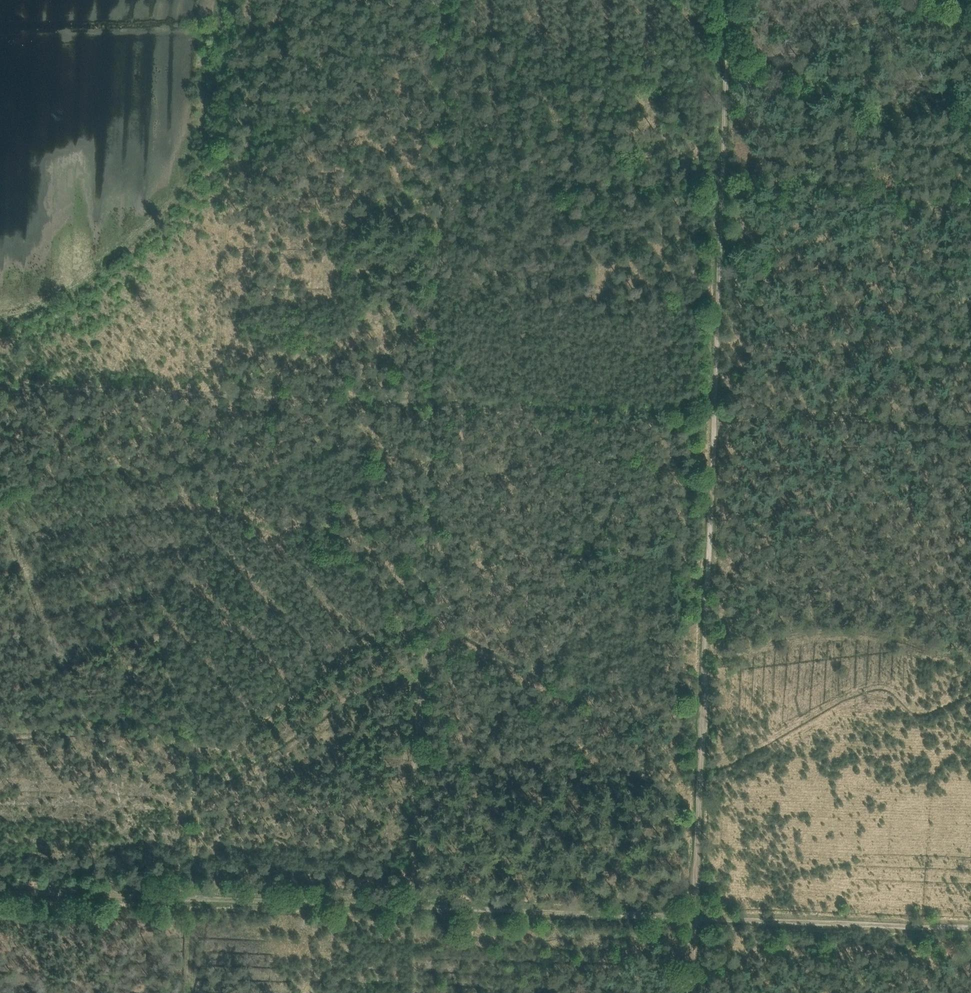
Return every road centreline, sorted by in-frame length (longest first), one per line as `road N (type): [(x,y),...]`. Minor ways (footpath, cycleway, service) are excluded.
road 1 (track): [(970,927),(0,891)]
road 2 (track): [(693,918),(724,0)]
road 3 (track): [(970,420),(213,392)]
road 4 (track): [(410,908),(435,403)]
road 5 (track): [(213,392),(0,386)]

